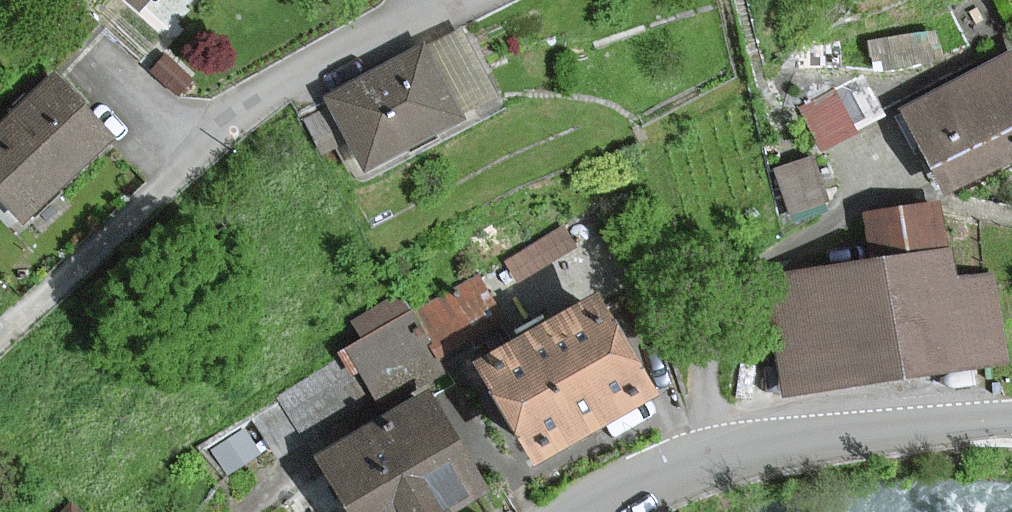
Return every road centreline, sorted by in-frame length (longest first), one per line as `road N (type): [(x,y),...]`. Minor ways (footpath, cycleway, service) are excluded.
road 1 (residential): [(439,0),(271,93),(0,333)]
road 2 (residential): [(591,511),(716,451),(896,419),(1011,413)]

